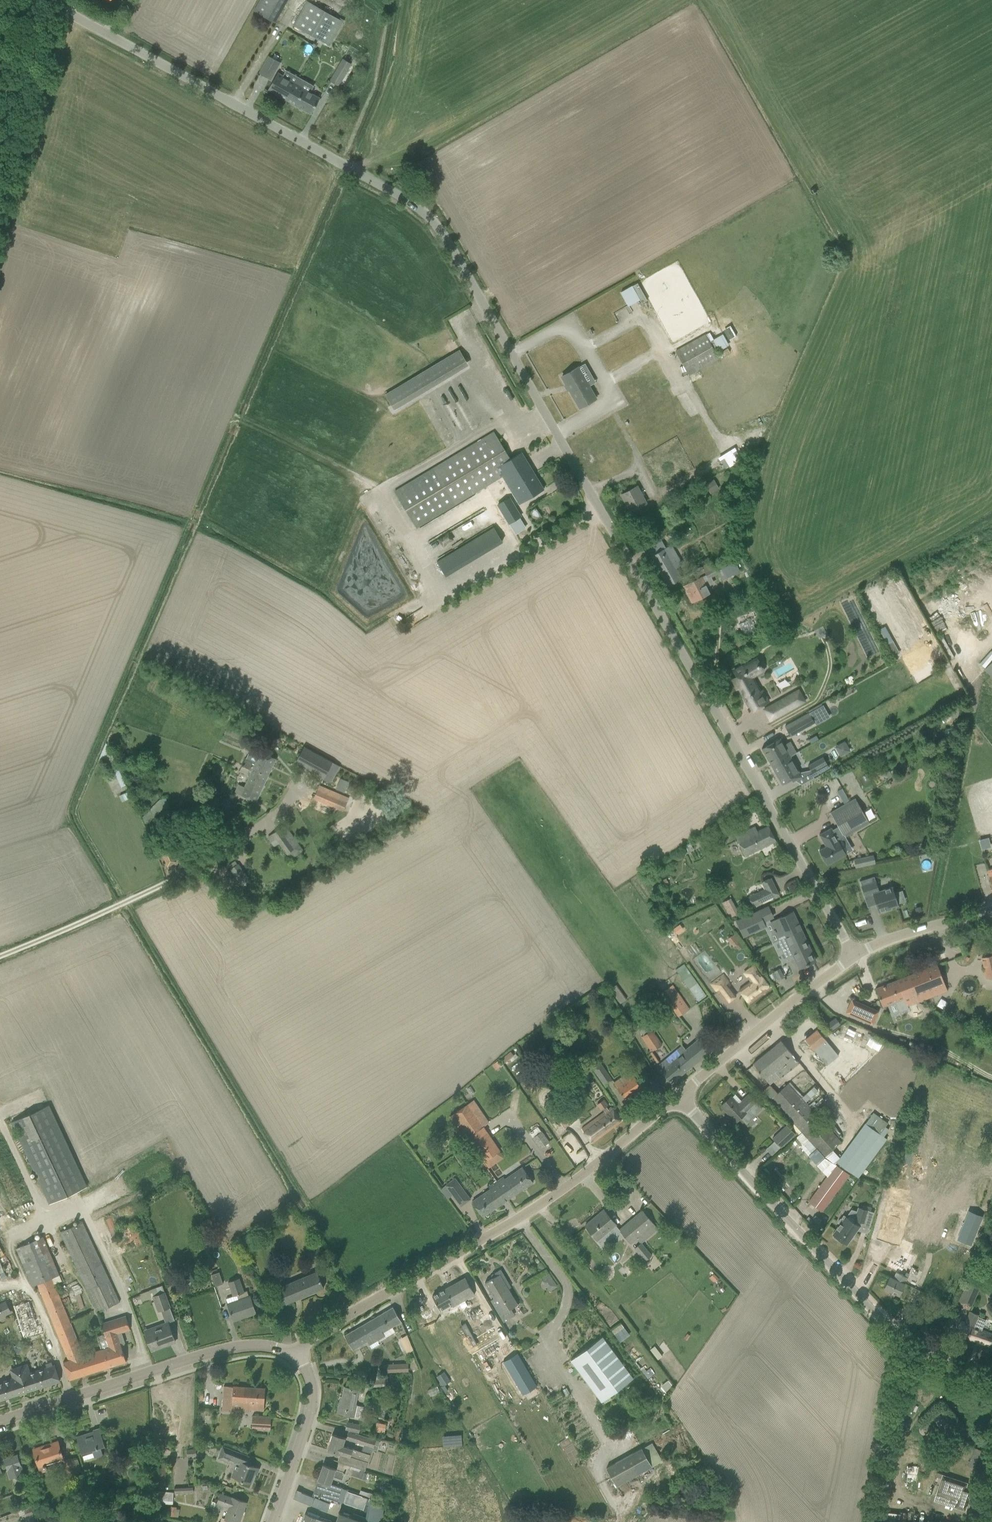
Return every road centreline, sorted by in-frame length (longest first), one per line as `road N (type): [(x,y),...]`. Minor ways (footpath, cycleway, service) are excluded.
road 1 (unclassified): [(854,956),(433,218),(55,0)]
road 2 (unclassified): [(293,1353),(569,1186),(678,1096)]
road 3 (unclassified): [(991,1374),(950,1362),(885,1323),(678,1096)]
road 4 (residential): [(0,1423),(220,1353),(252,1347),(293,1353)]
road 5 (unclassified): [(678,1096),(854,956)]
road 6 (unclassified): [(269,1521),(312,1397),(293,1353)]
road 7 (unclassified): [(854,956),(891,937),(991,910)]

